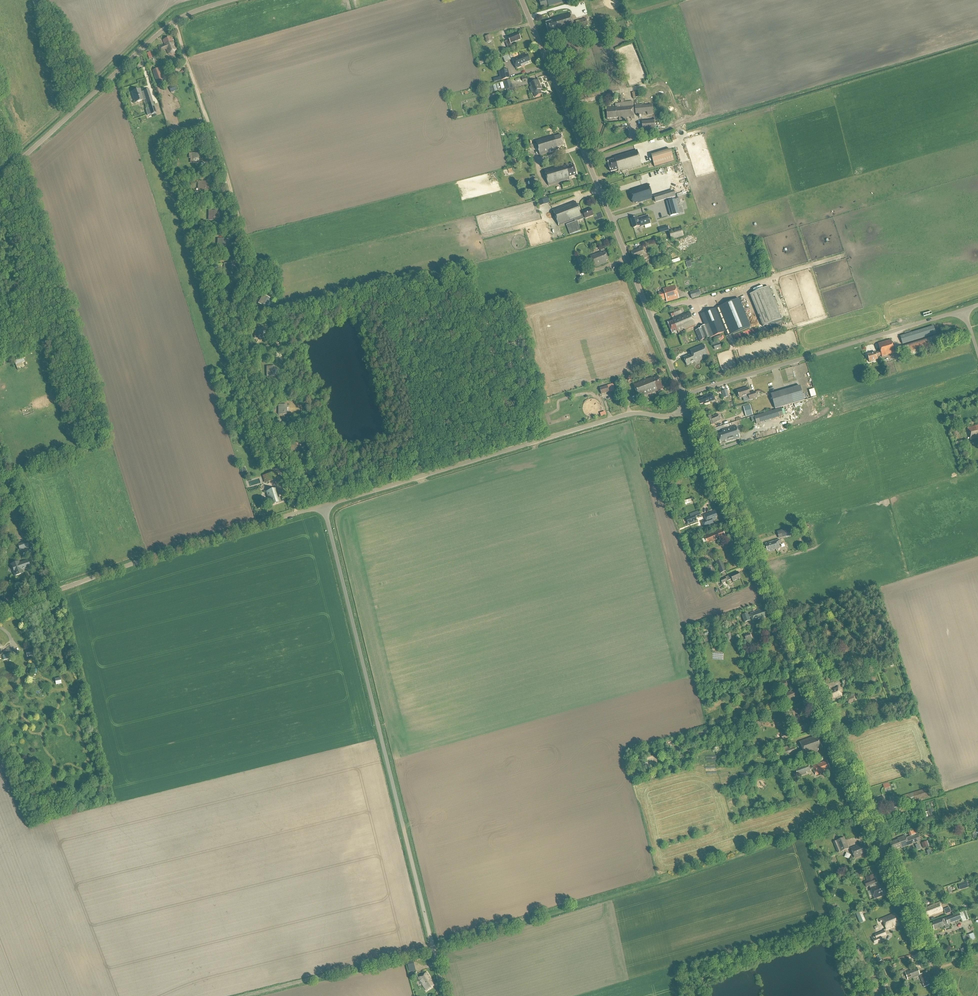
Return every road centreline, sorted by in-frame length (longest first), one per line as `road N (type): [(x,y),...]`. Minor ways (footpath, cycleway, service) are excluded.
road 1 (tertiary): [(947,995),(689,410)]
road 2 (track): [(175,22),(252,267),(237,321),(297,513)]
road 3 (unclassified): [(445,995),(324,506)]
road 4 (track): [(866,813),(434,949)]
road 5 (tertiary): [(683,395),(521,0)]
road 6 (unclassified): [(324,506),(631,414),(689,410)]
road 7 (unclassified): [(0,611),(324,506)]
road 8 (unclassified): [(0,178),(162,31),(234,0)]
road 9 (unclassified): [(683,395),(963,310)]

